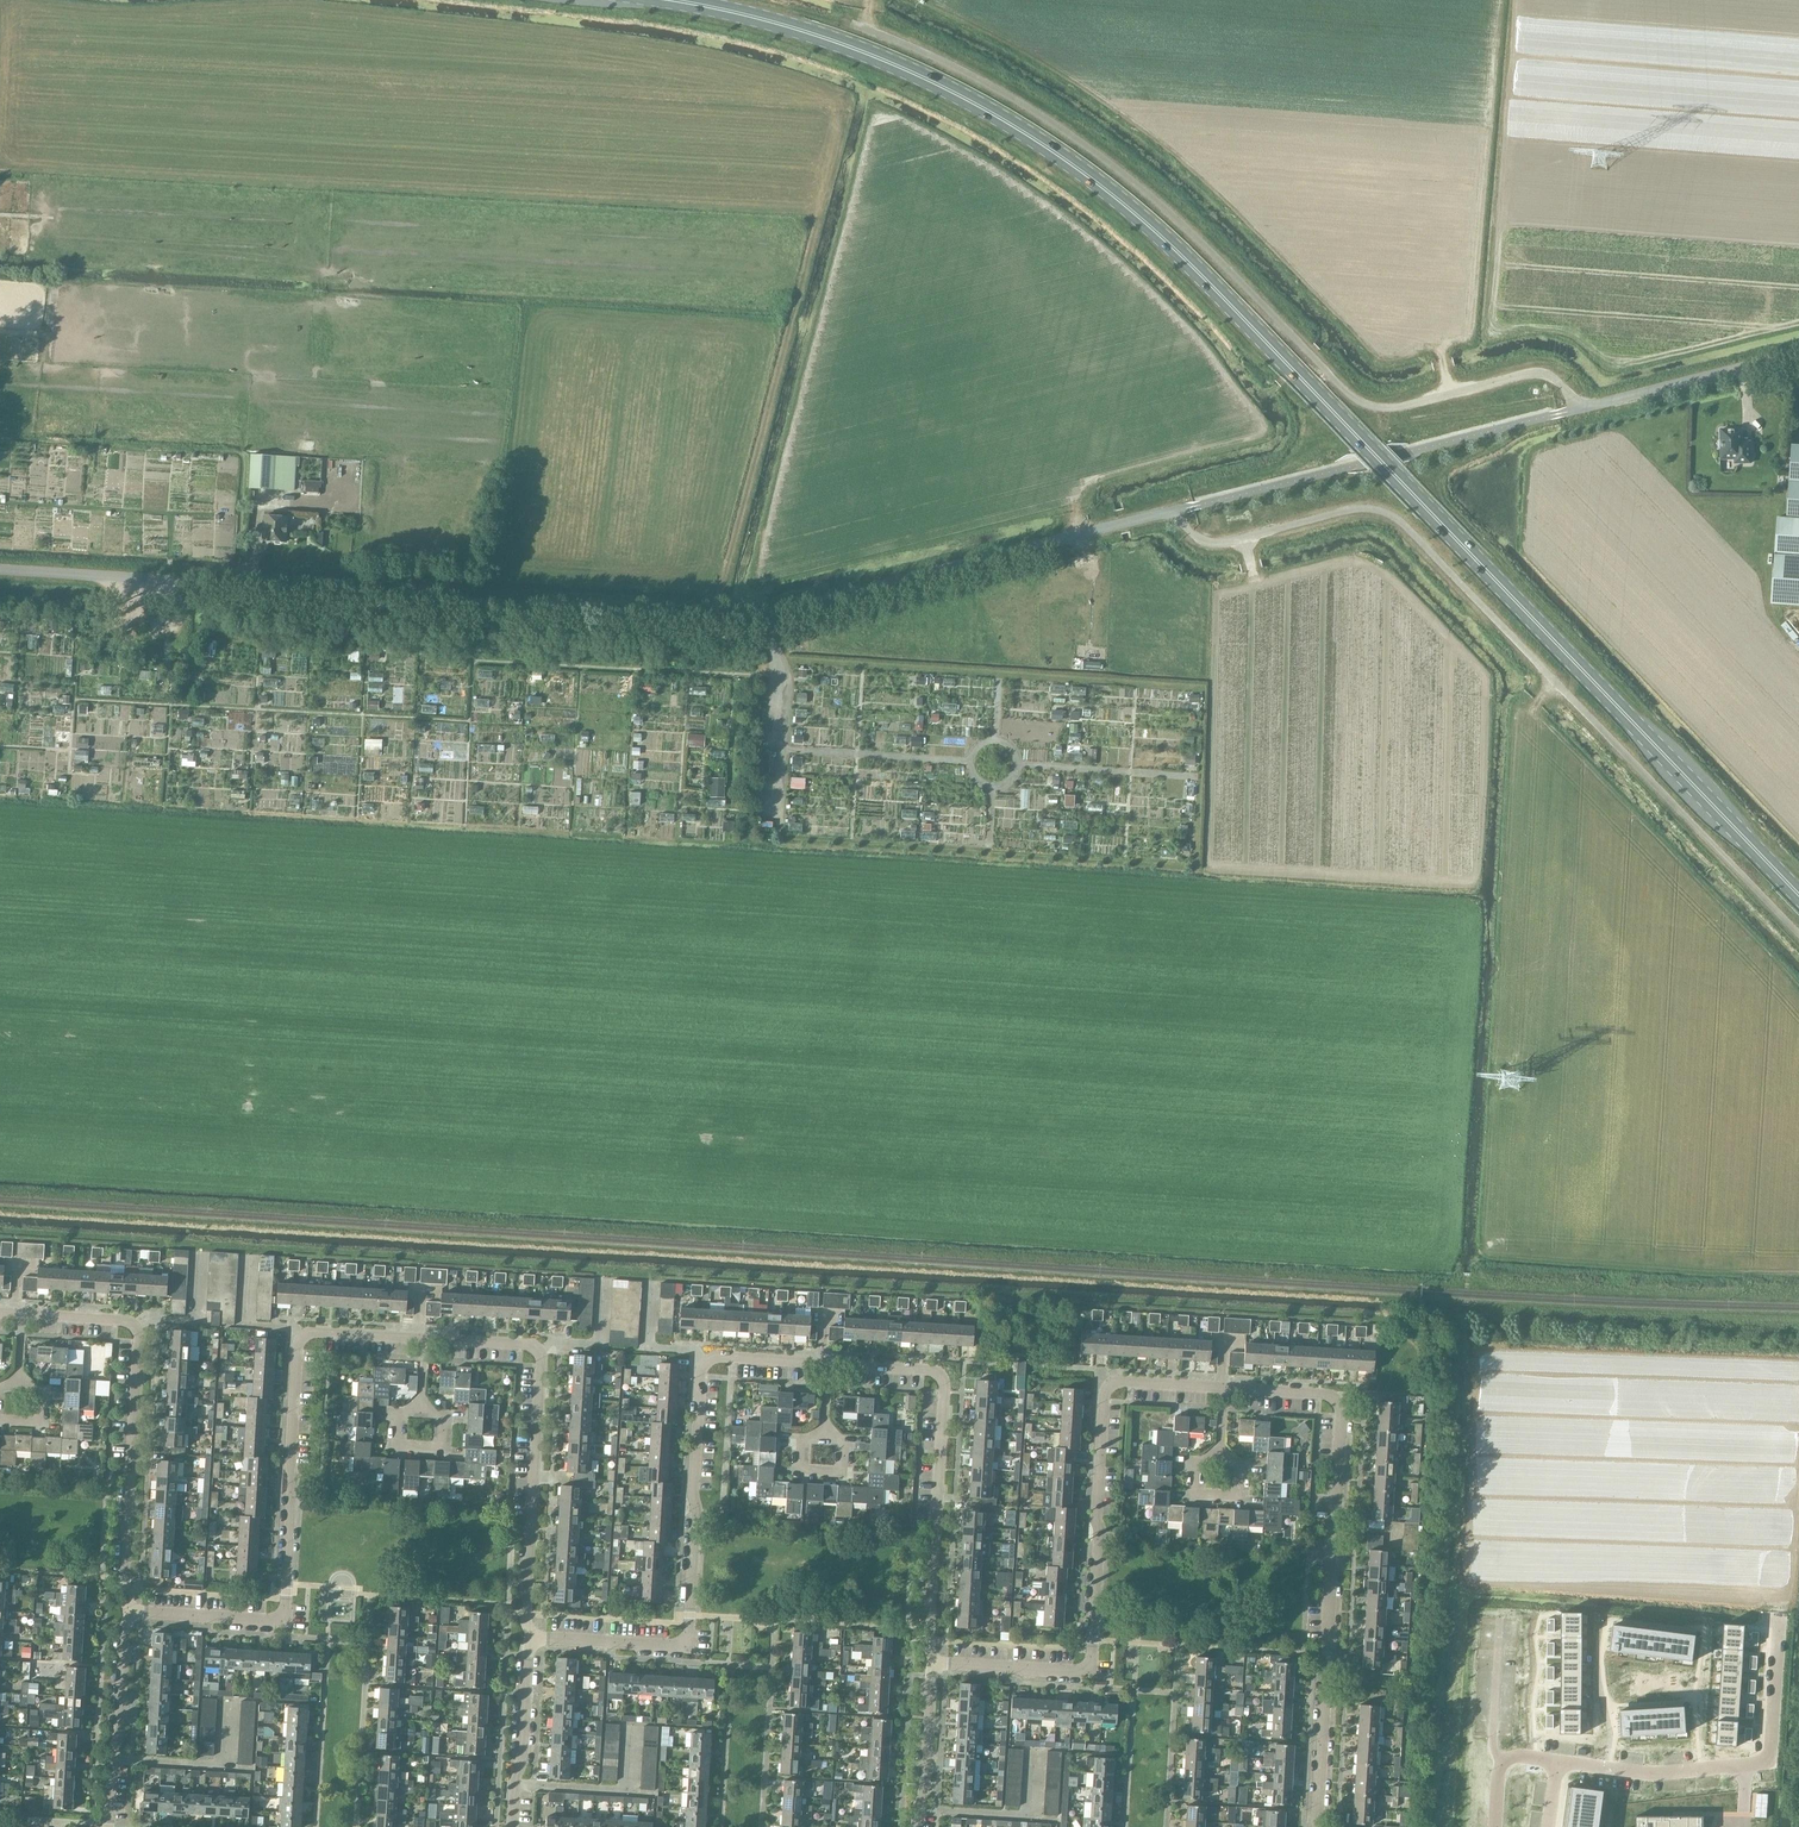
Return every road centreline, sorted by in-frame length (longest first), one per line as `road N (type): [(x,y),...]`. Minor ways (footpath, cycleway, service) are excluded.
road 1 (primary): [(669,0),(897,67),(1021,131),(1098,183),(1187,260),(1798,894)]
road 2 (unclassified): [(0,571),(734,616),(1178,510)]
road 3 (residential): [(829,1366),(721,1359),(700,1375),(684,1646),(530,1641)]
road 4 (residential): [(1316,1826),(1341,1398),(1224,1389)]
road 5 (residential): [(122,1613),(271,1621),(281,1615),(296,1351),(315,1335)]
road 6 (residential): [(934,1664),(1077,1671),(1087,1664),(1104,1403)]
road 7 (residential): [(530,1641),(522,1616),(537,1351),(425,1340)]
road 8 (residential): [(122,1613),(134,1328),(21,1316)]
road 9 (residential): [(934,1664),(942,1380),(829,1366)]
road 10 (unclassified): [(1798,353),(1577,408)]
road 11 (residential): [(108,1826),(122,1613)]
road 12 (residential): [(1747,1764),(1652,1773),(1556,1761)]
road 13 (residential): [(514,1826),(530,1641)]
road 14 (residential): [(918,1826),(934,1664)]
road 15 (residential): [(1779,1623),(1769,1758),(1747,1764)]
road 16 (residential): [(422,1412),(398,1411),(397,1449),(444,1450),(447,1414)]
road 17 (residential): [(1221,1460),(1195,1459),(1194,1495),(1243,1497),(1245,1463)]
road 18 (residential): [(826,1436),(804,1436),(803,1474),(844,1474),(845,1437)]
road 19 (residential): [(1224,1389),(1117,1384),(1104,1403)]

